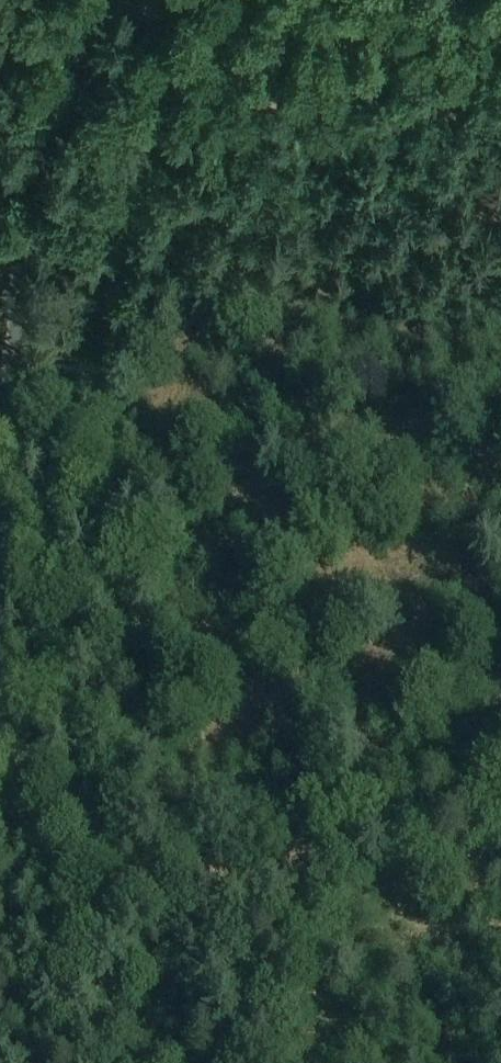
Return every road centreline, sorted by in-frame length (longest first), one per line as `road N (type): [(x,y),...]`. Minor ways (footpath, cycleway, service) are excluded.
road 1 (tertiary): [(0,515),(24,195),(70,69),(110,0)]
road 2 (track): [(500,809),(0,964)]

